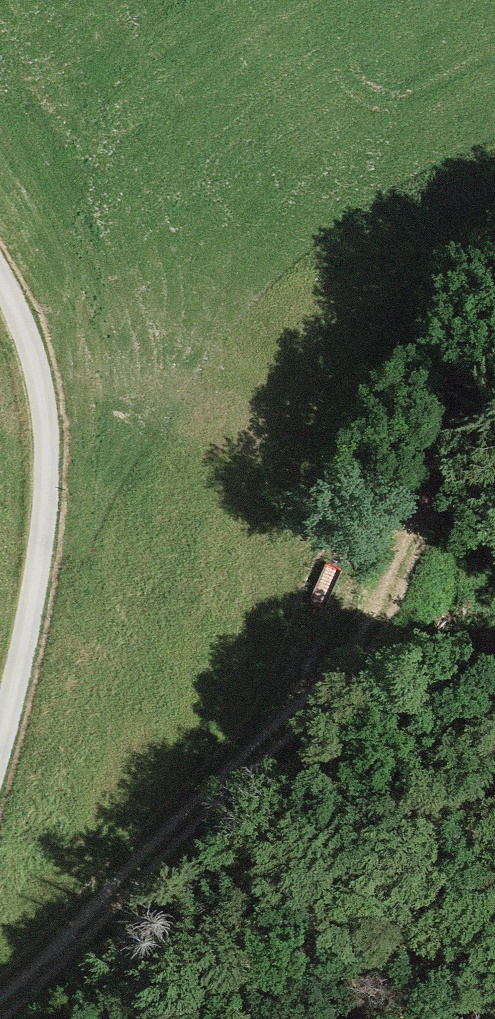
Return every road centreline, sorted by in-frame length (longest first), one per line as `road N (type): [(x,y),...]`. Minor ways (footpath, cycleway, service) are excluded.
road 1 (track): [(0,1001),(330,690),(403,556),(465,397),(494,355)]
road 2 (track): [(0,726),(50,500),(45,382),(0,277)]

